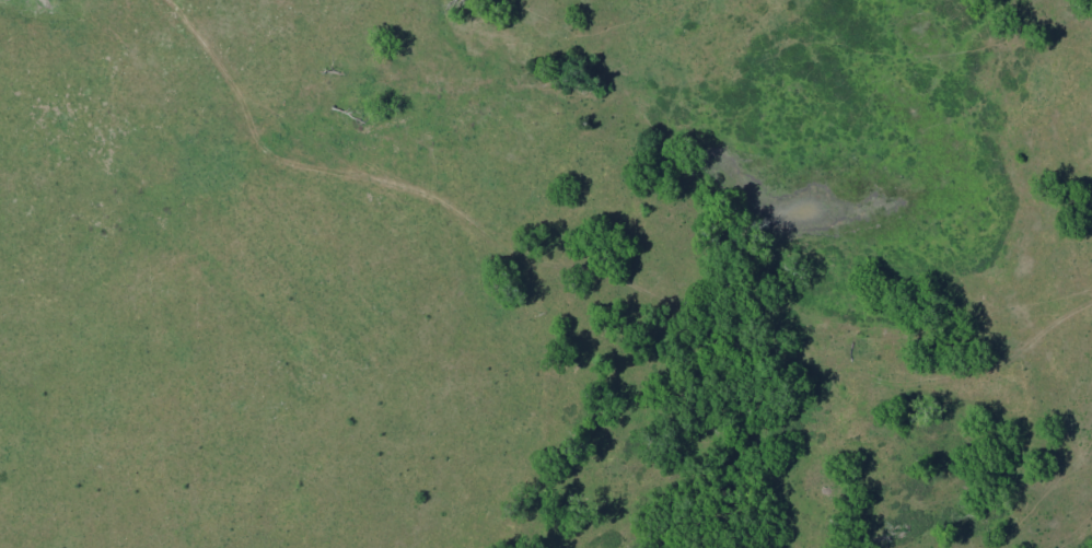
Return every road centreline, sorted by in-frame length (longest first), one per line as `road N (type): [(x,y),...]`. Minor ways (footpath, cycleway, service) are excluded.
road 1 (residential): [(1091,352),(1058,372),(937,405),(516,308),(502,281),(345,214),(241,113),(167,0)]
road 2 (residential): [(543,547),(567,469),(516,308)]

